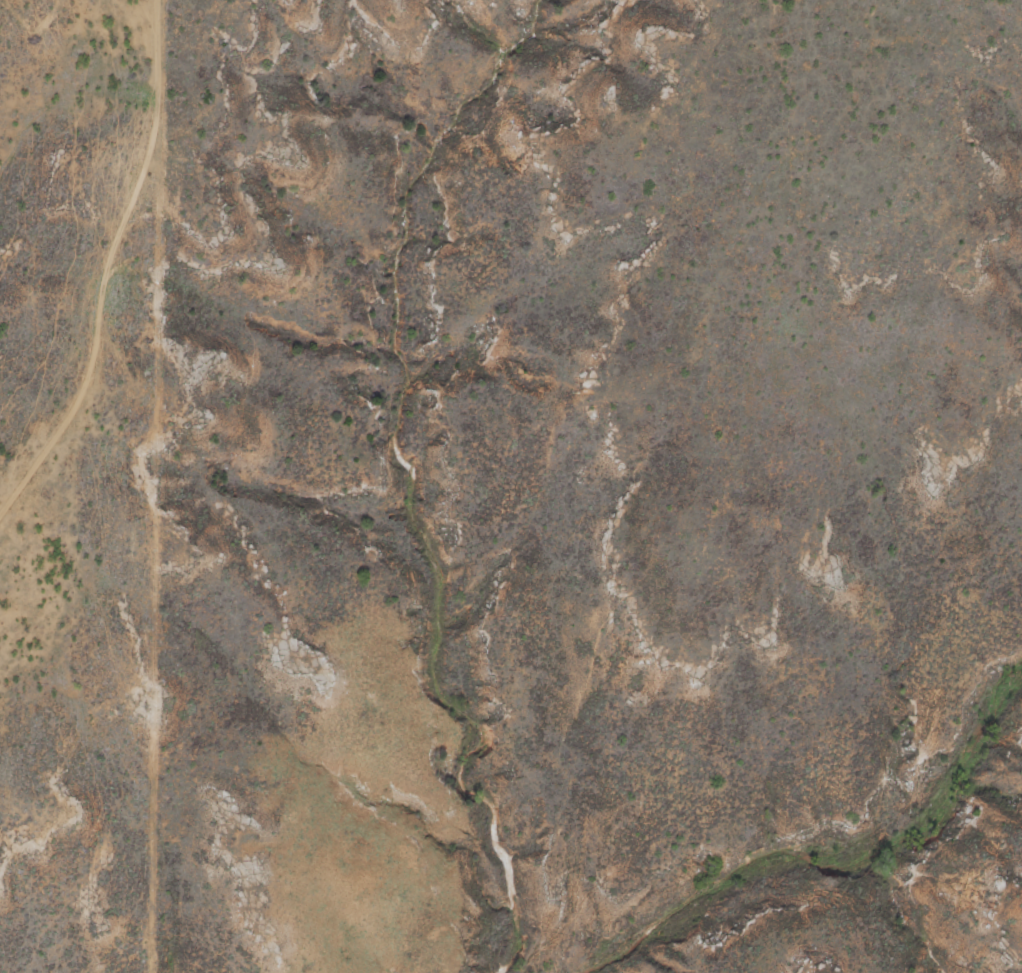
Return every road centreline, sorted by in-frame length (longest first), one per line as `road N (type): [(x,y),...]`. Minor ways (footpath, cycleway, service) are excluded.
road 1 (residential): [(0,522),(52,449),(92,365),(106,265),(156,121),(159,0)]

